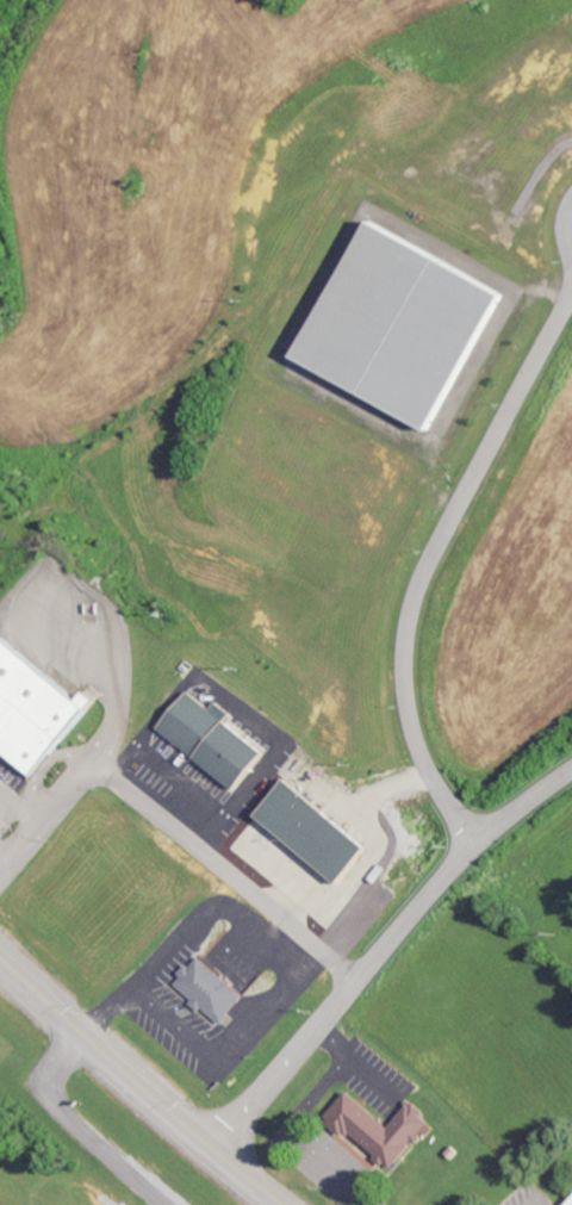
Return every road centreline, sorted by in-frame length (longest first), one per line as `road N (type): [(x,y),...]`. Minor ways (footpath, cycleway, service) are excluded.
road 1 (residential): [(483,844),(415,735),(405,651),(429,566),(571,294)]
road 2 (residential): [(212,1150),(447,880),(571,772)]
road 3 (tertiary): [(281,1204),(0,958)]

